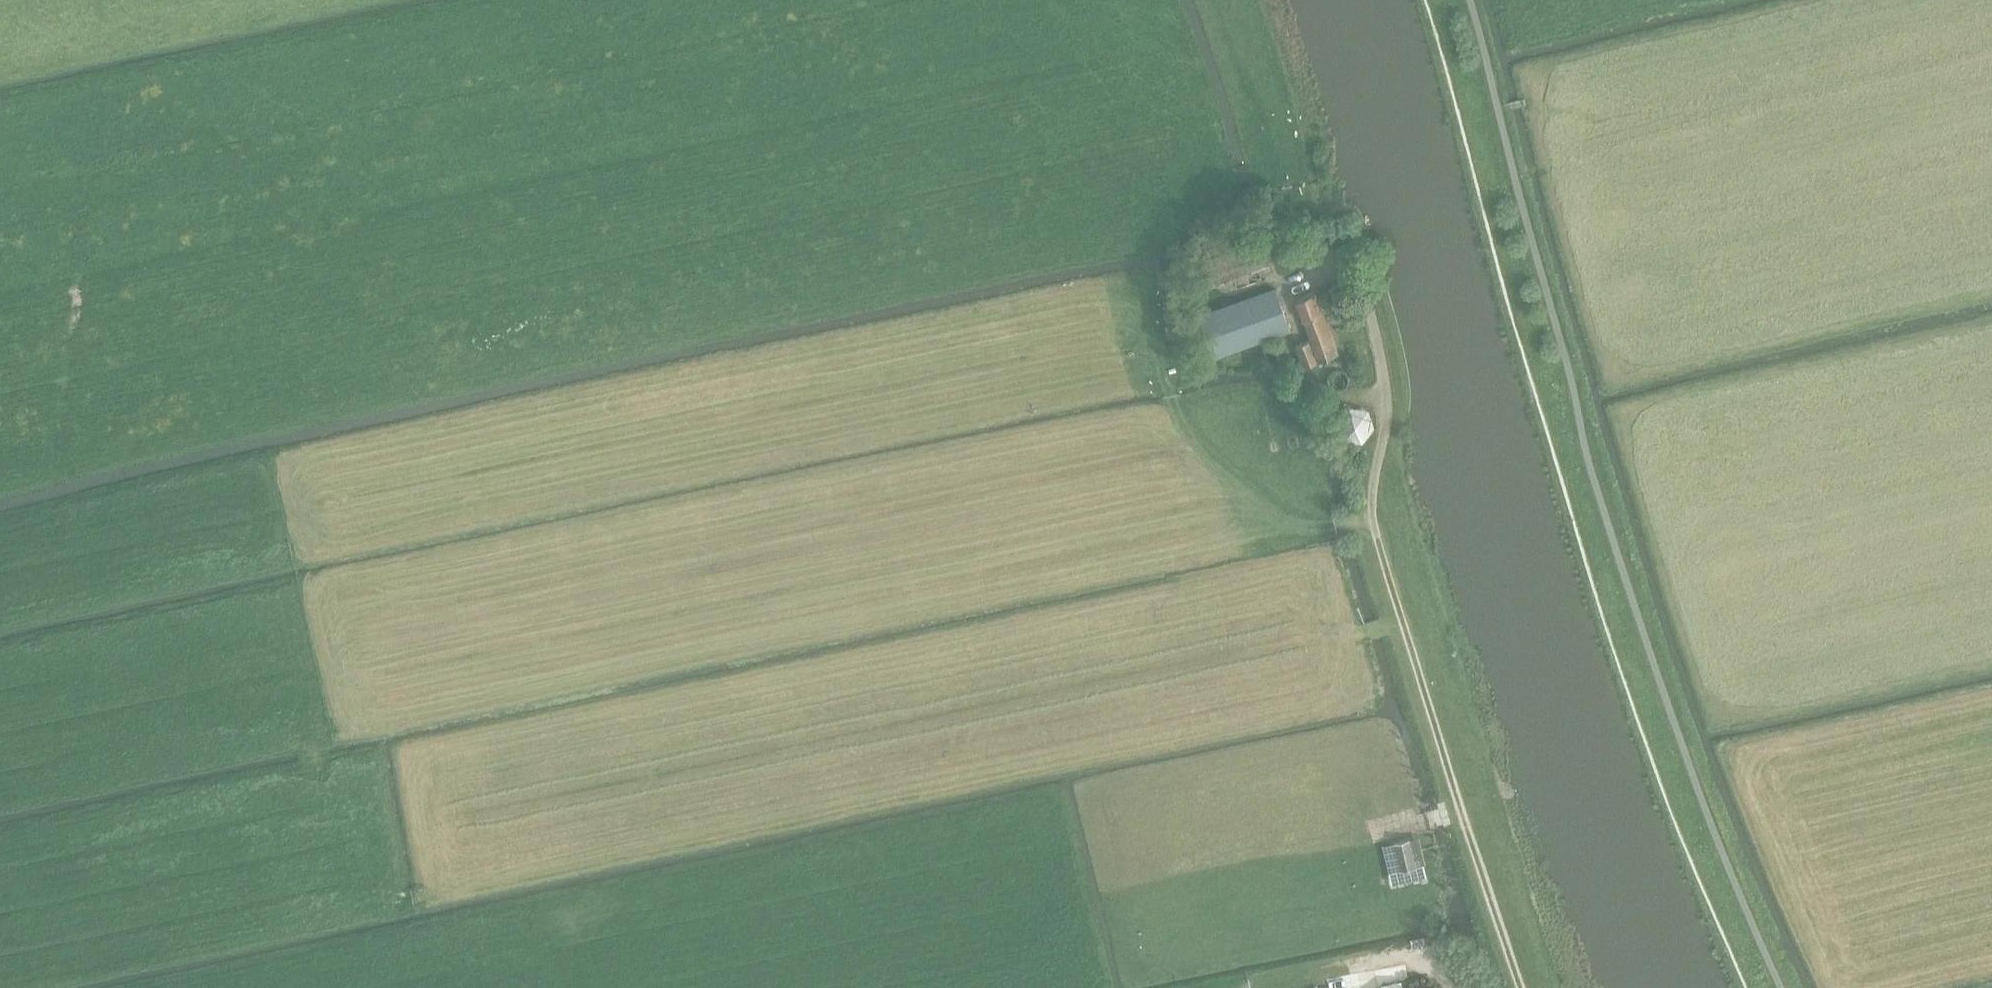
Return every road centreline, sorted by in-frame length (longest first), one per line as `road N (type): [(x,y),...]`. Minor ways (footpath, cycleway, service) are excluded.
road 1 (track): [(1523,987),(1374,515)]
road 2 (track): [(1374,515),(1387,424),(1383,364),(1348,259)]

